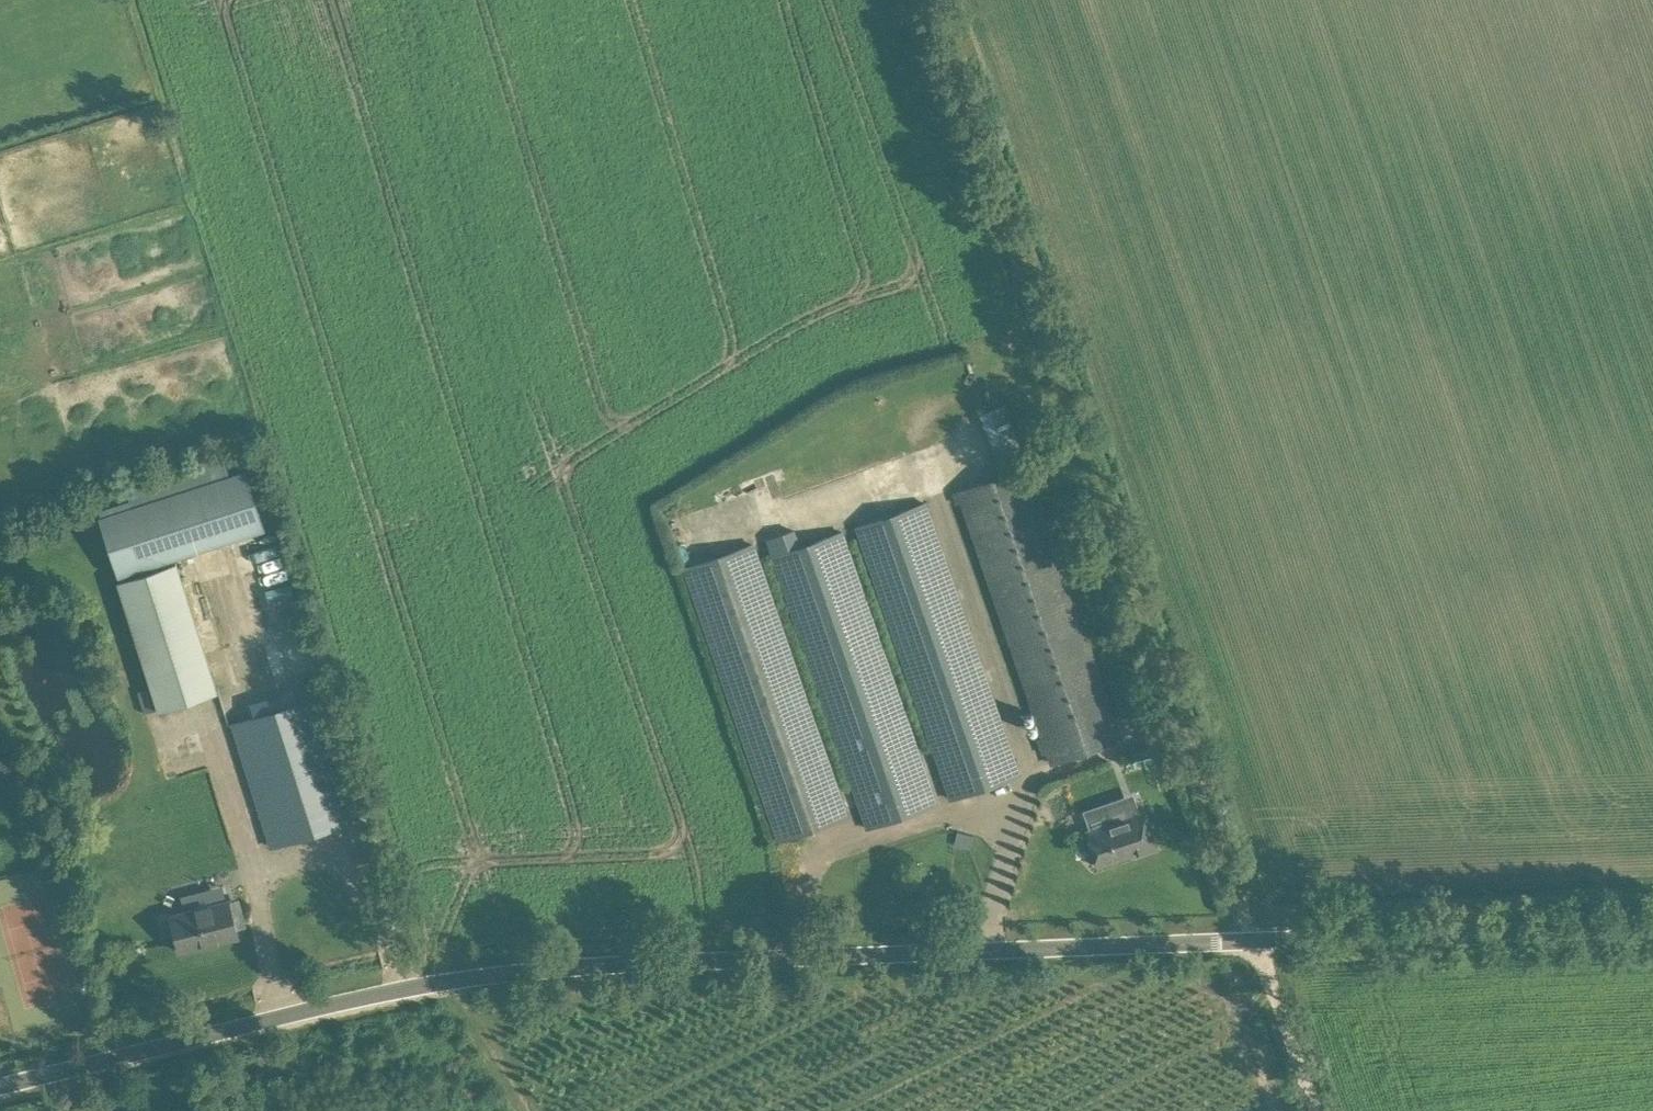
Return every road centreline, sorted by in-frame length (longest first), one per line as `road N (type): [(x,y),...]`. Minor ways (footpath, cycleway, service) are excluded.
road 1 (unclassified): [(0,1084),(402,990),(563,970),(1652,936)]
road 2 (track): [(1259,948),(1315,1110)]

